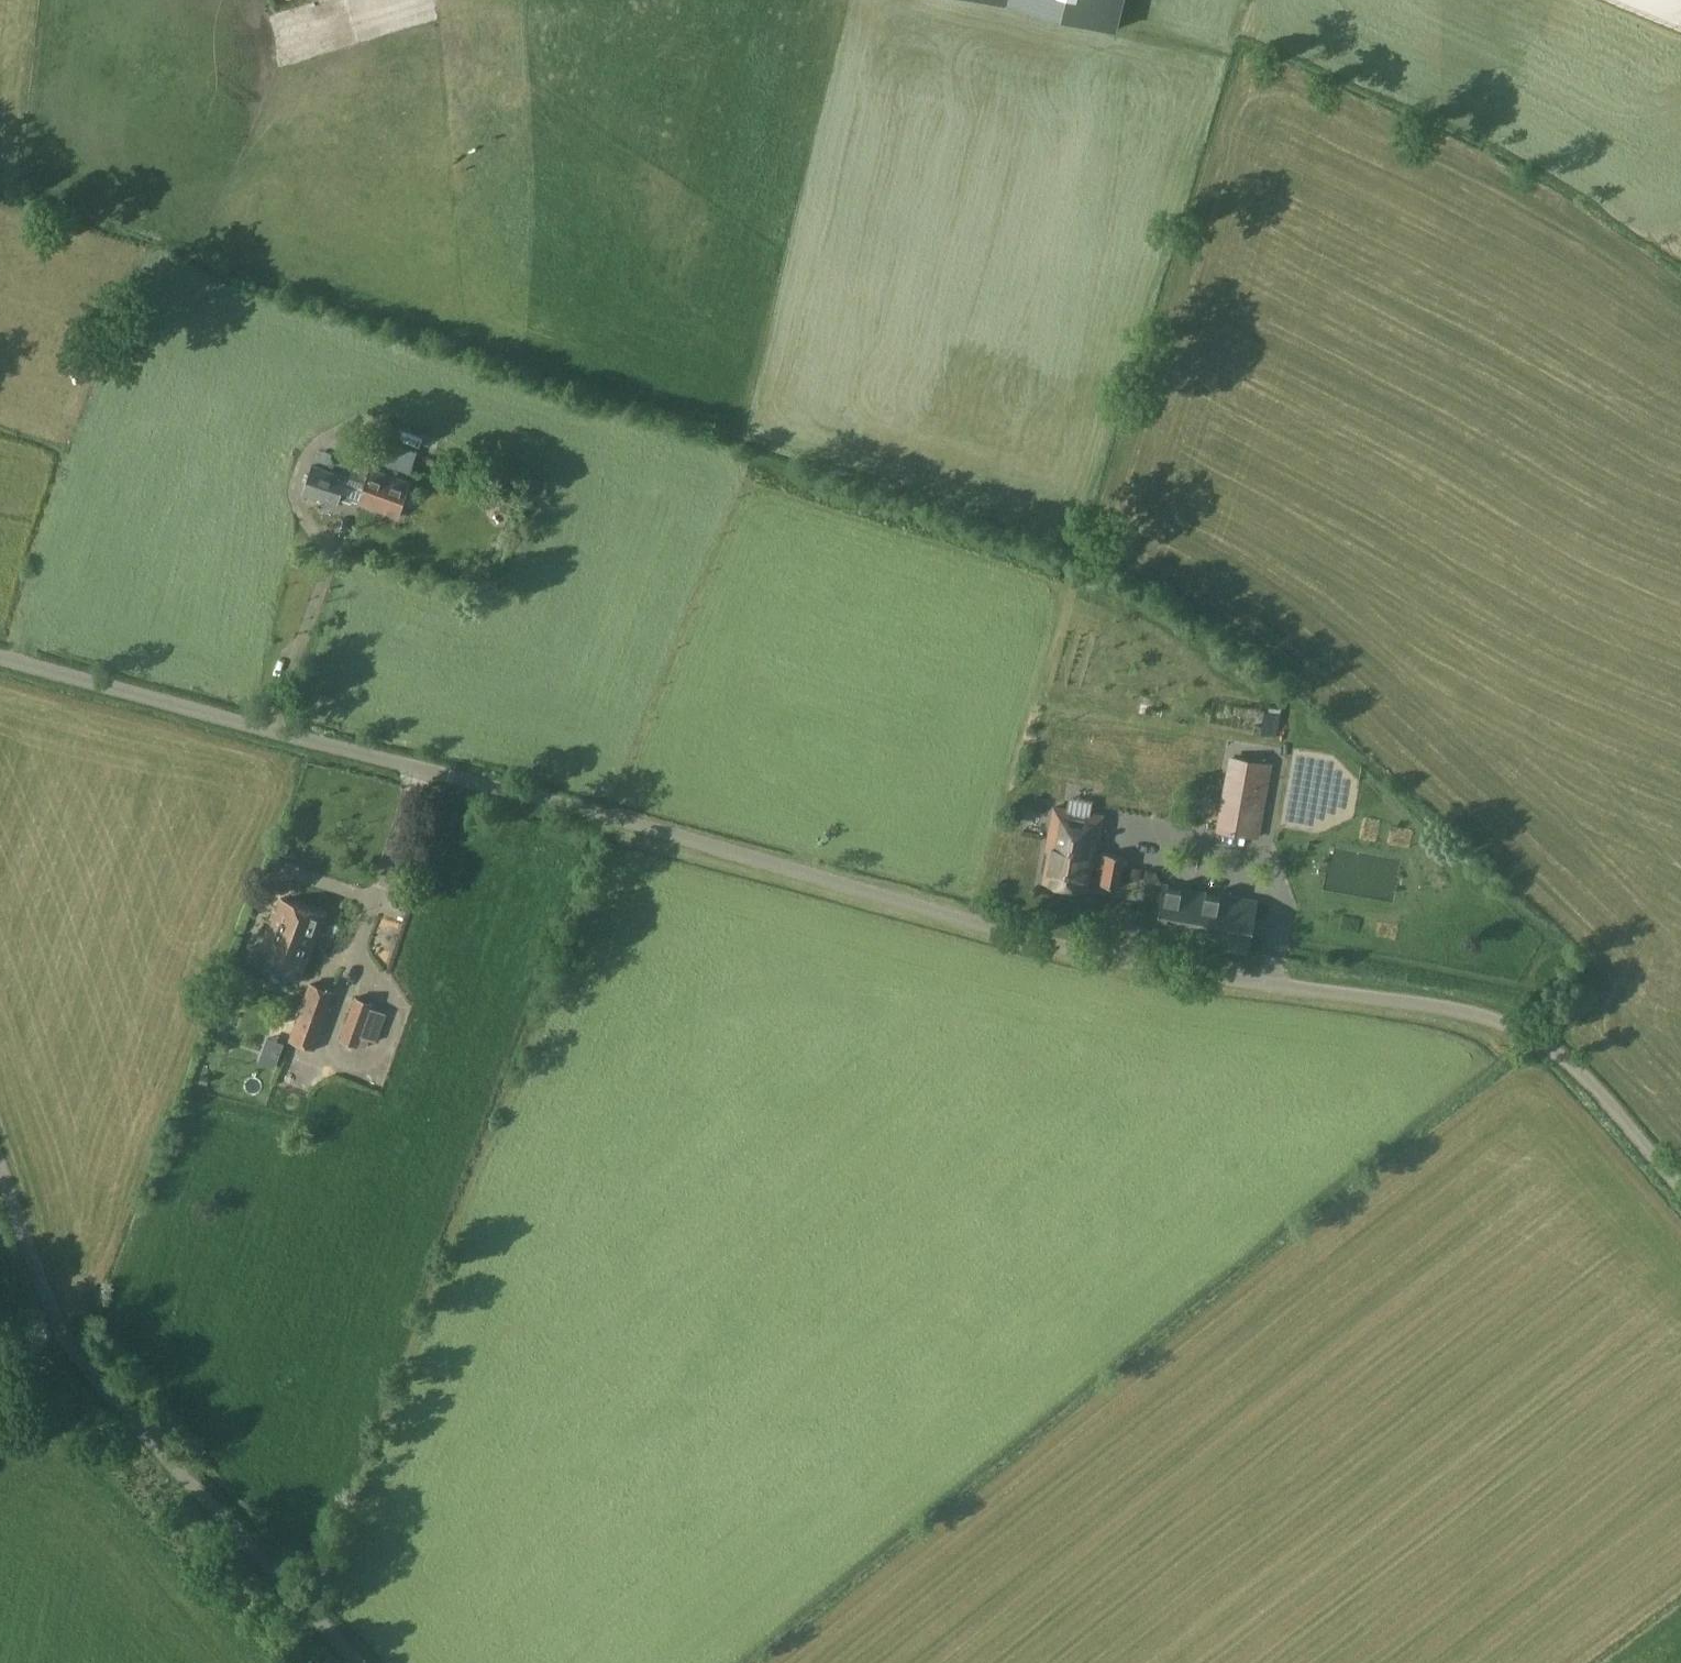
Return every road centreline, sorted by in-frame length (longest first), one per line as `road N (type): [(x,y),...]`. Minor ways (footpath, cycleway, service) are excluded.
road 1 (unclassified): [(1142,958),(0,657)]
road 2 (unclassified): [(358,1662),(78,1354),(52,1307),(0,1165)]
road 3 (unclassified): [(1142,958),(1488,1026),(1557,1055),(1599,1089),(1680,1184)]

